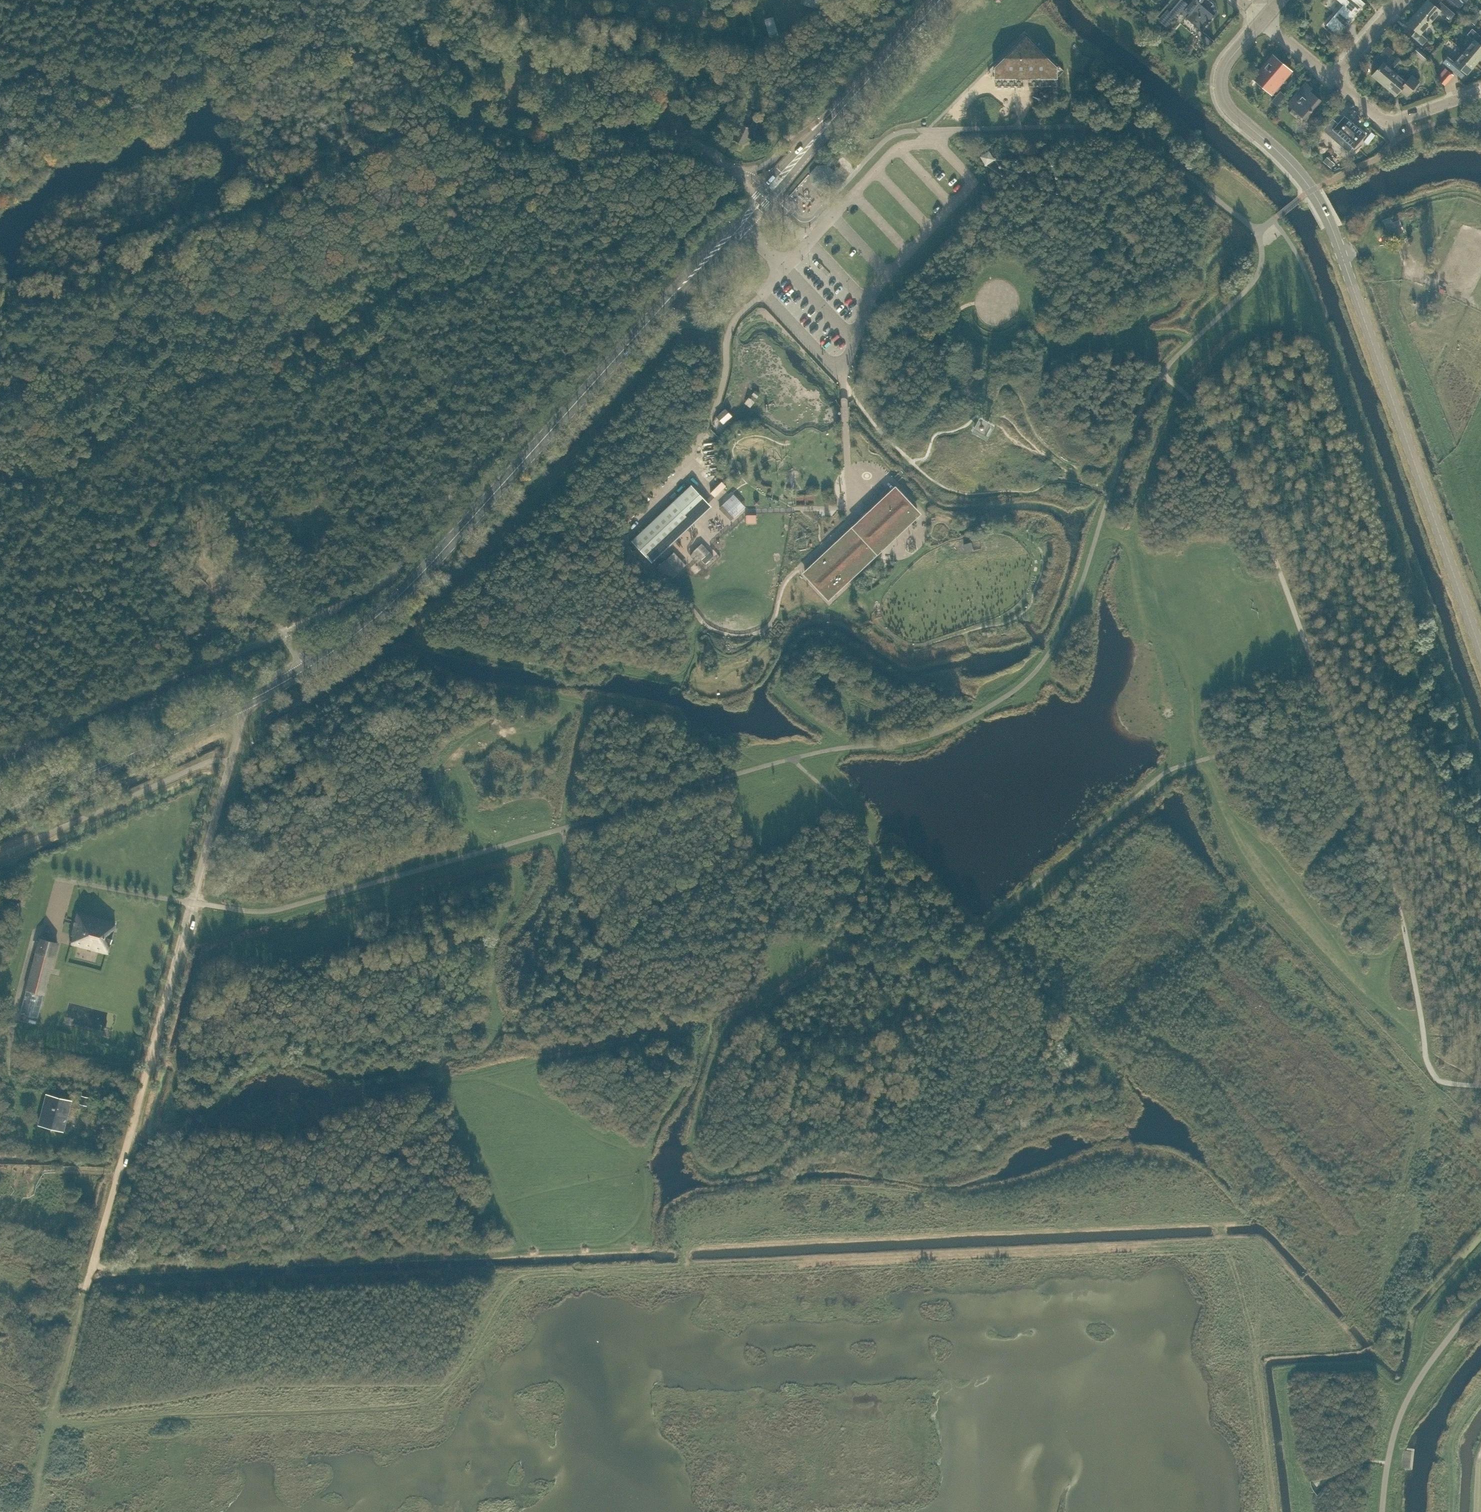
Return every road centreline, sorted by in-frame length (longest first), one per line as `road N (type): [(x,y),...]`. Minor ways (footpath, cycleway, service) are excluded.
road 1 (tertiary): [(0,813),(244,703),(356,633),(421,574),(674,293)]
road 2 (tertiary): [(1480,652),(1331,223),(1295,168),(1223,98),(1222,74),(1261,20)]
road 3 (track): [(191,902),(92,1270)]
road 4 (tertiary): [(674,293),(745,228),(834,117)]
road 5 (tertiary): [(834,117),(674,293)]
road 6 (residential): [(1332,77),(1393,119),(1480,90)]
road 7 (tertiary): [(834,117),(939,0)]
road 8 (track): [(92,1270),(52,1419)]
road 9 (track): [(232,763),(191,902)]

